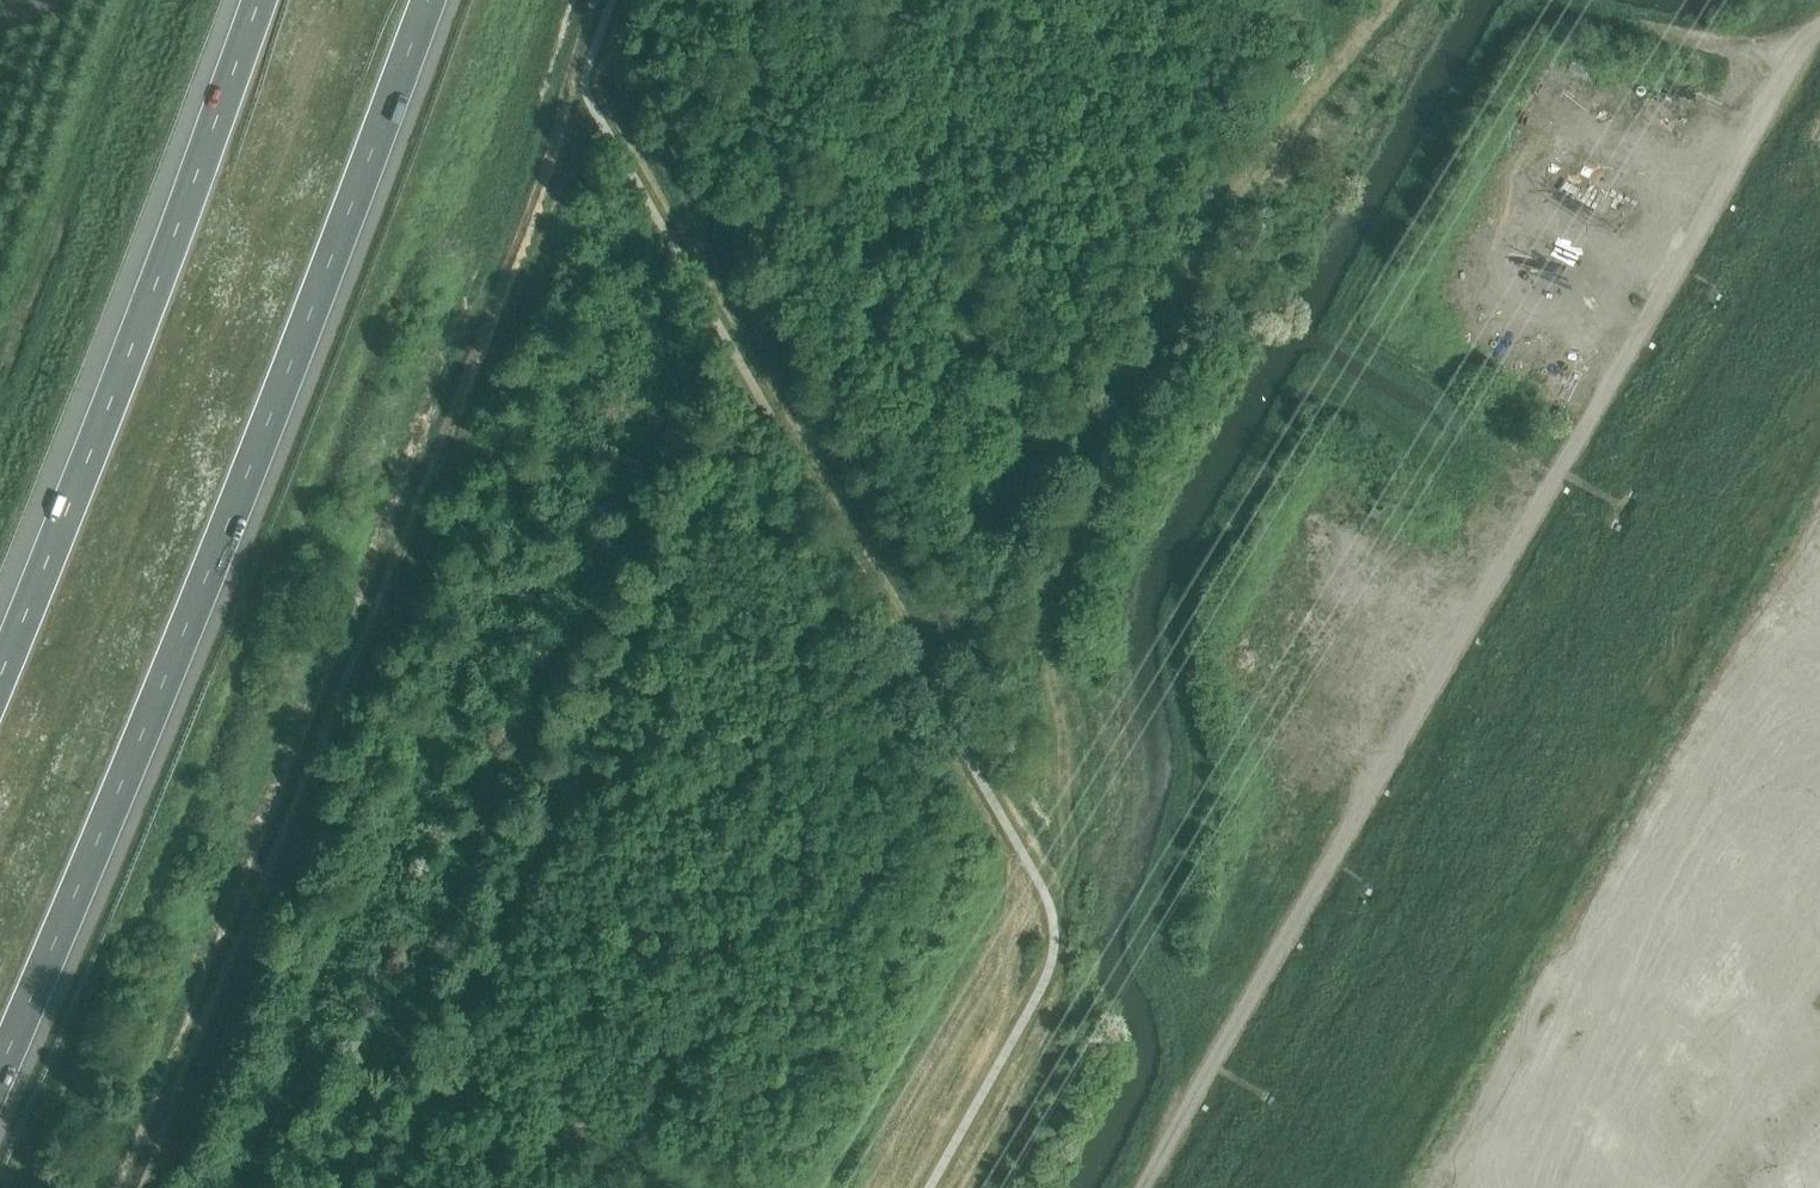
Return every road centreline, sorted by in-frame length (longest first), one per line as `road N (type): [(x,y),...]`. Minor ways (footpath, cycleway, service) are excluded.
road 1 (motorway): [(0,1067),(226,528),(426,0)]
road 2 (motorway): [(260,0),(0,674)]

